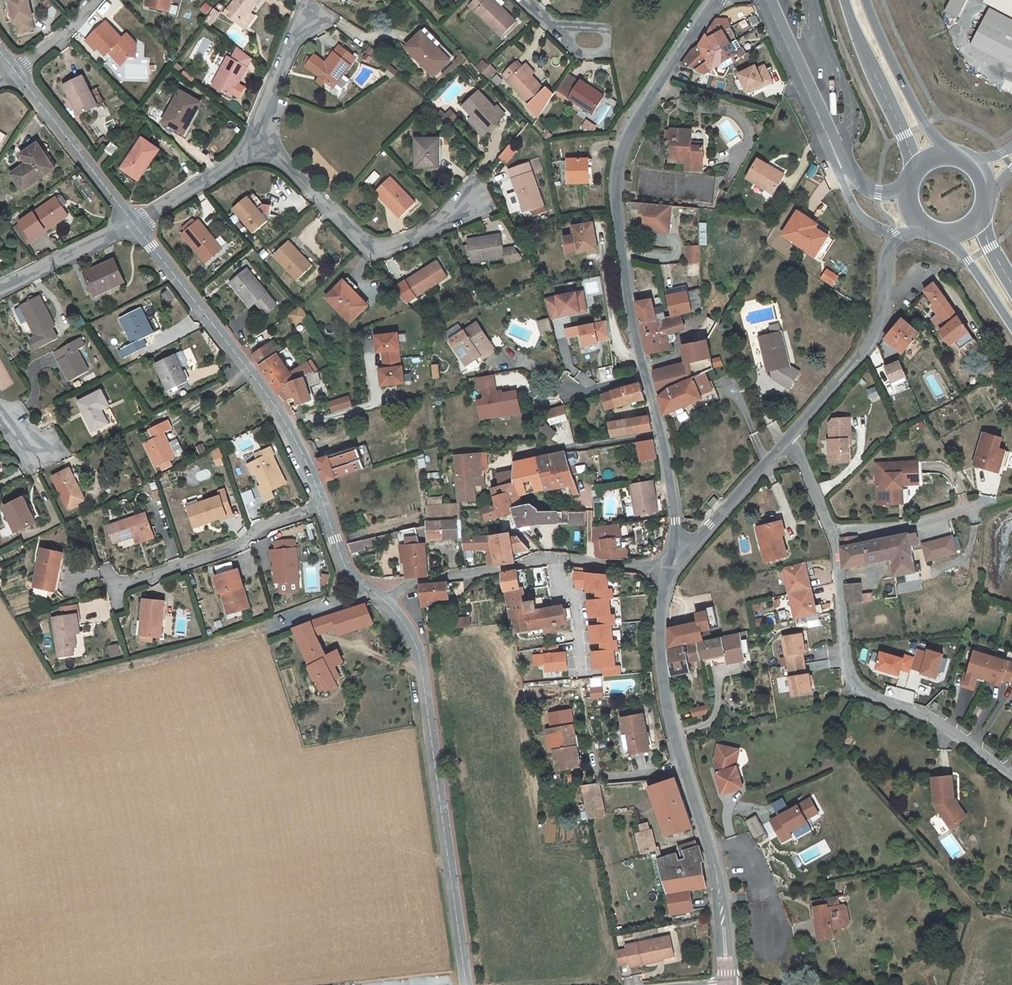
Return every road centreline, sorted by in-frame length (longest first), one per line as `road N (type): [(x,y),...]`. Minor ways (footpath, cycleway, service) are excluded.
road 1 (tertiary): [(719,0),(631,131),(617,174),(621,257),(680,559)]
road 2 (unclassified): [(786,440),(836,551),(849,679),(1011,777)]
road 3 (tertiary): [(724,984),(713,838),(671,723),(654,626),(673,577)]
road 4 (residential): [(467,984),(422,667),(382,600)]
road 5 (residential): [(324,506),(274,404),(135,225)]
road 6 (residential): [(382,600),(410,583),(570,559),(673,577)]
road 7 (residential): [(253,145),(374,254),(432,231),(480,196)]
road 8 (tertiary): [(786,440),(873,343),(886,249),(897,239)]
road 9 (residential): [(324,506),(261,527),(232,549),(116,587)]
road 10 (residential): [(135,225),(17,71)]
road 11 (tertiary): [(837,165),(762,0)]
road 12 (secondary): [(845,0),(916,166)]
road 13 (secondary): [(949,153),(928,130),(866,0)]
road 14 (tertiary): [(680,559),(786,440)]
road 15 (residential): [(0,288),(135,225)]
road 16 (residential): [(253,145),(308,13)]
road 17 (residential): [(135,225),(253,145)]

